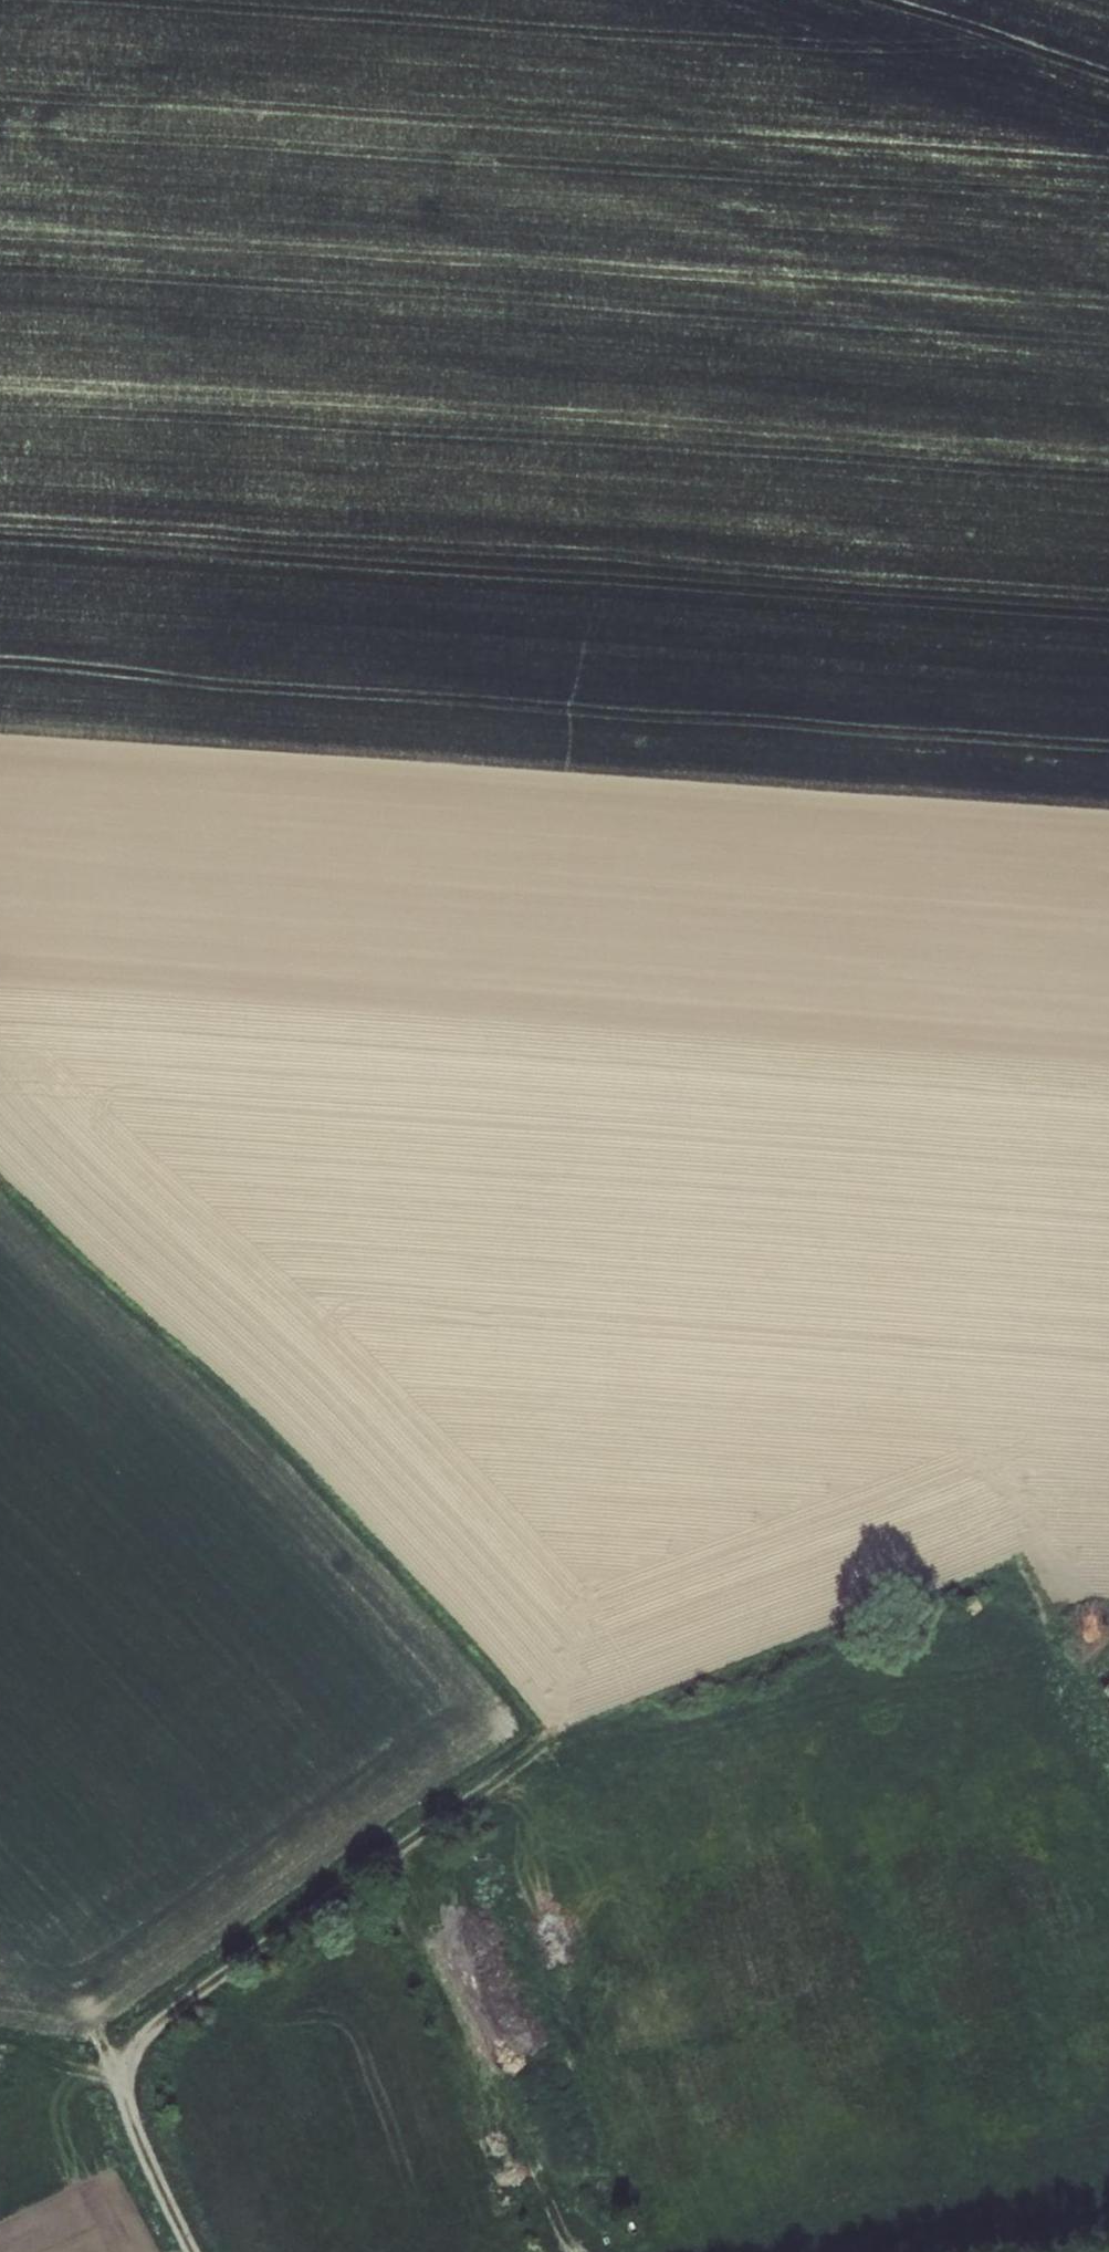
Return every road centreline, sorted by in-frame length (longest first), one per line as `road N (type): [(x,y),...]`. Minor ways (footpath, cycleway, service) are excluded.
road 1 (track): [(189,2251),(120,2108),(134,2043),(519,1771),(561,1713),(984,1548)]

